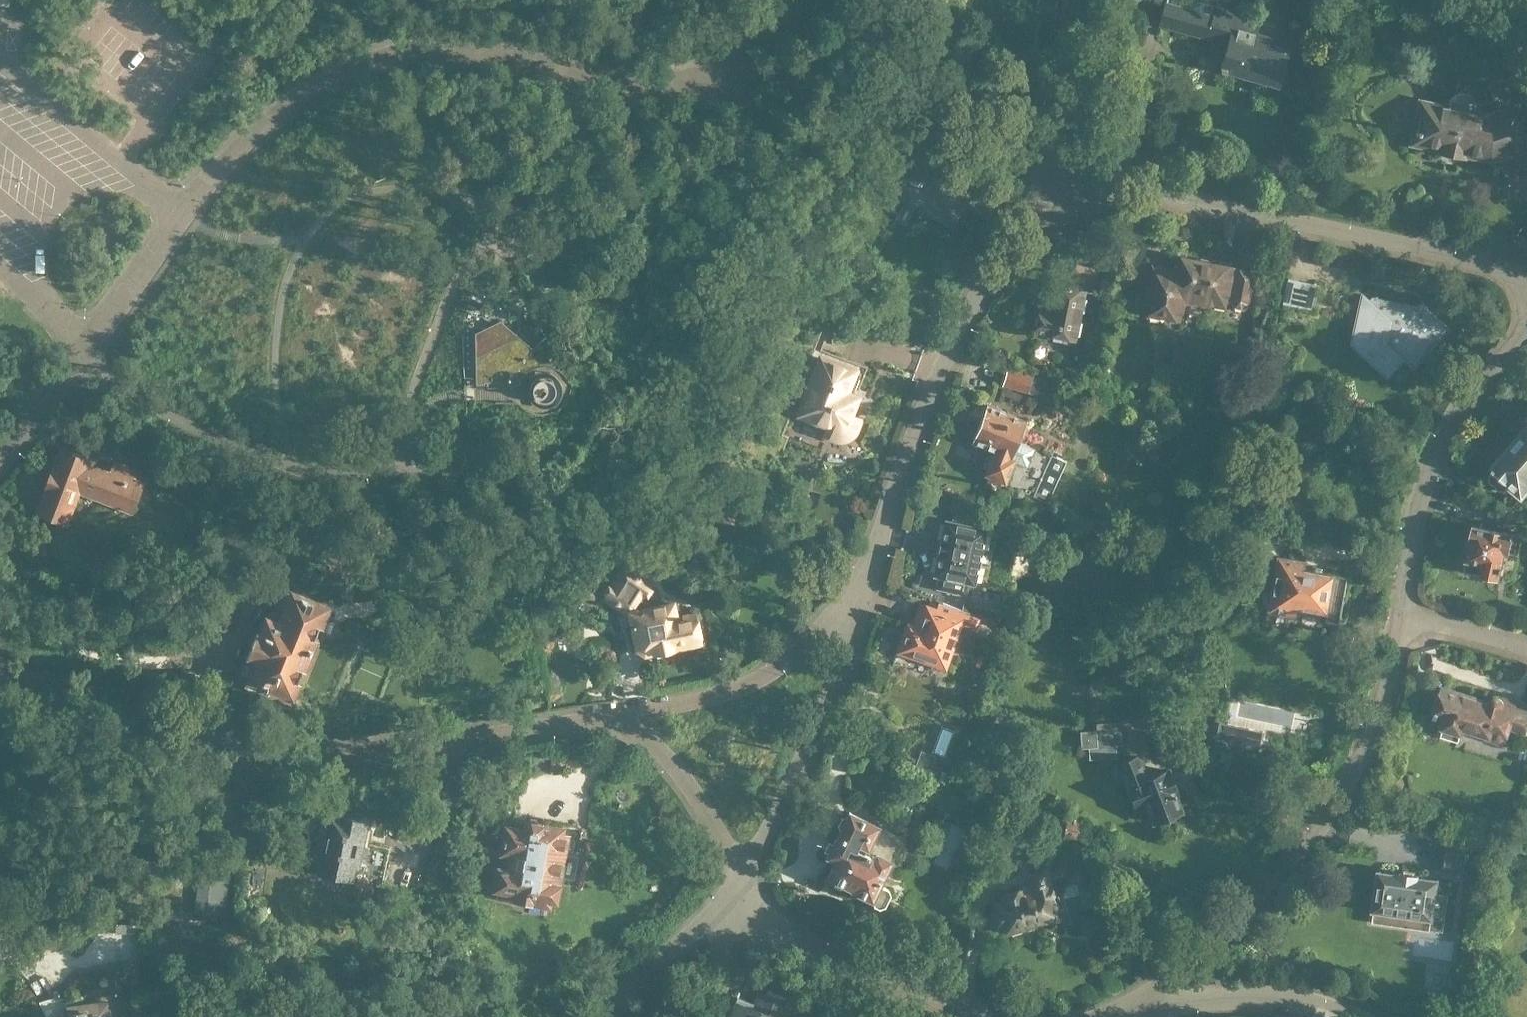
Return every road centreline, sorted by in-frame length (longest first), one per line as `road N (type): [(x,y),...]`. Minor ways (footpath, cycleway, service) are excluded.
road 1 (residential): [(0,455),(256,121),(315,71),(376,46),(438,39),(615,86),(707,80),(738,64),(792,0)]
road 2 (residential): [(638,720),(376,754),(278,751),(0,681)]
road 3 (residential): [(1526,284),(1224,201),(1044,180)]
road 4 (residential): [(855,609),(958,323),(1044,180)]
road 5 (residential): [(1169,997),(1301,856),(1357,772),(1404,617)]
road 6 (residential): [(1404,617),(1424,484),(1458,404),(1526,323)]
road 7 (residential): [(743,890),(855,609)]
road 8 (residential): [(984,1016),(787,935),(743,890)]
road 9 (residential): [(638,720),(757,678),(855,609)]
road 10 (residential): [(743,890),(726,847),(638,720)]
road 11 (residential): [(1044,180),(1073,0)]
road 12 (residential): [(614,1016),(743,890)]
road 13 (residential): [(1326,1016),(1169,997)]
road 14 (residential): [(1526,649),(1404,617)]

